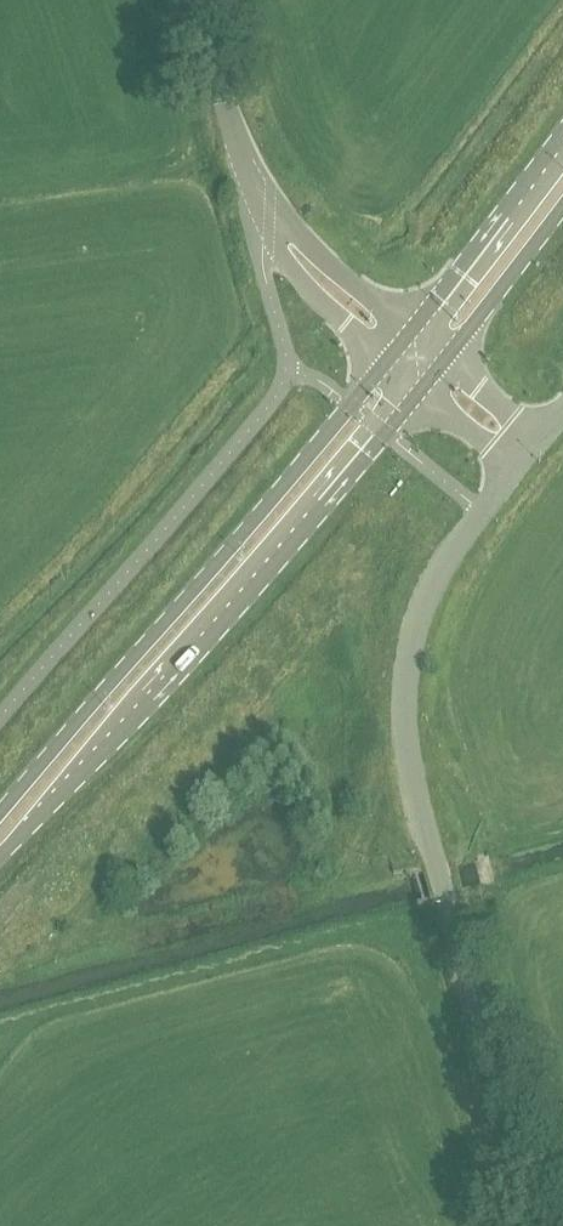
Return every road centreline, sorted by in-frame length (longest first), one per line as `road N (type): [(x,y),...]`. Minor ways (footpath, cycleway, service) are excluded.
road 1 (unclassified): [(545,1225),(445,898),(409,746),(412,640),(430,588),(519,466)]
road 2 (primary): [(0,853),(174,680),(423,388)]
road 3 (primary): [(386,358),(0,814)]
road 4 (primary): [(562,133),(412,327)]
road 5 (unclassified): [(255,196),(295,274),(386,358)]
road 6 (unclassified): [(412,327),(255,196)]
road 7 (unclassified): [(197,0),(255,196)]
road 8 (primary): [(448,357),(562,205)]
road 9 (unclassified): [(544,437),(448,357)]
road 10 (unclassified): [(423,388),(519,466)]

